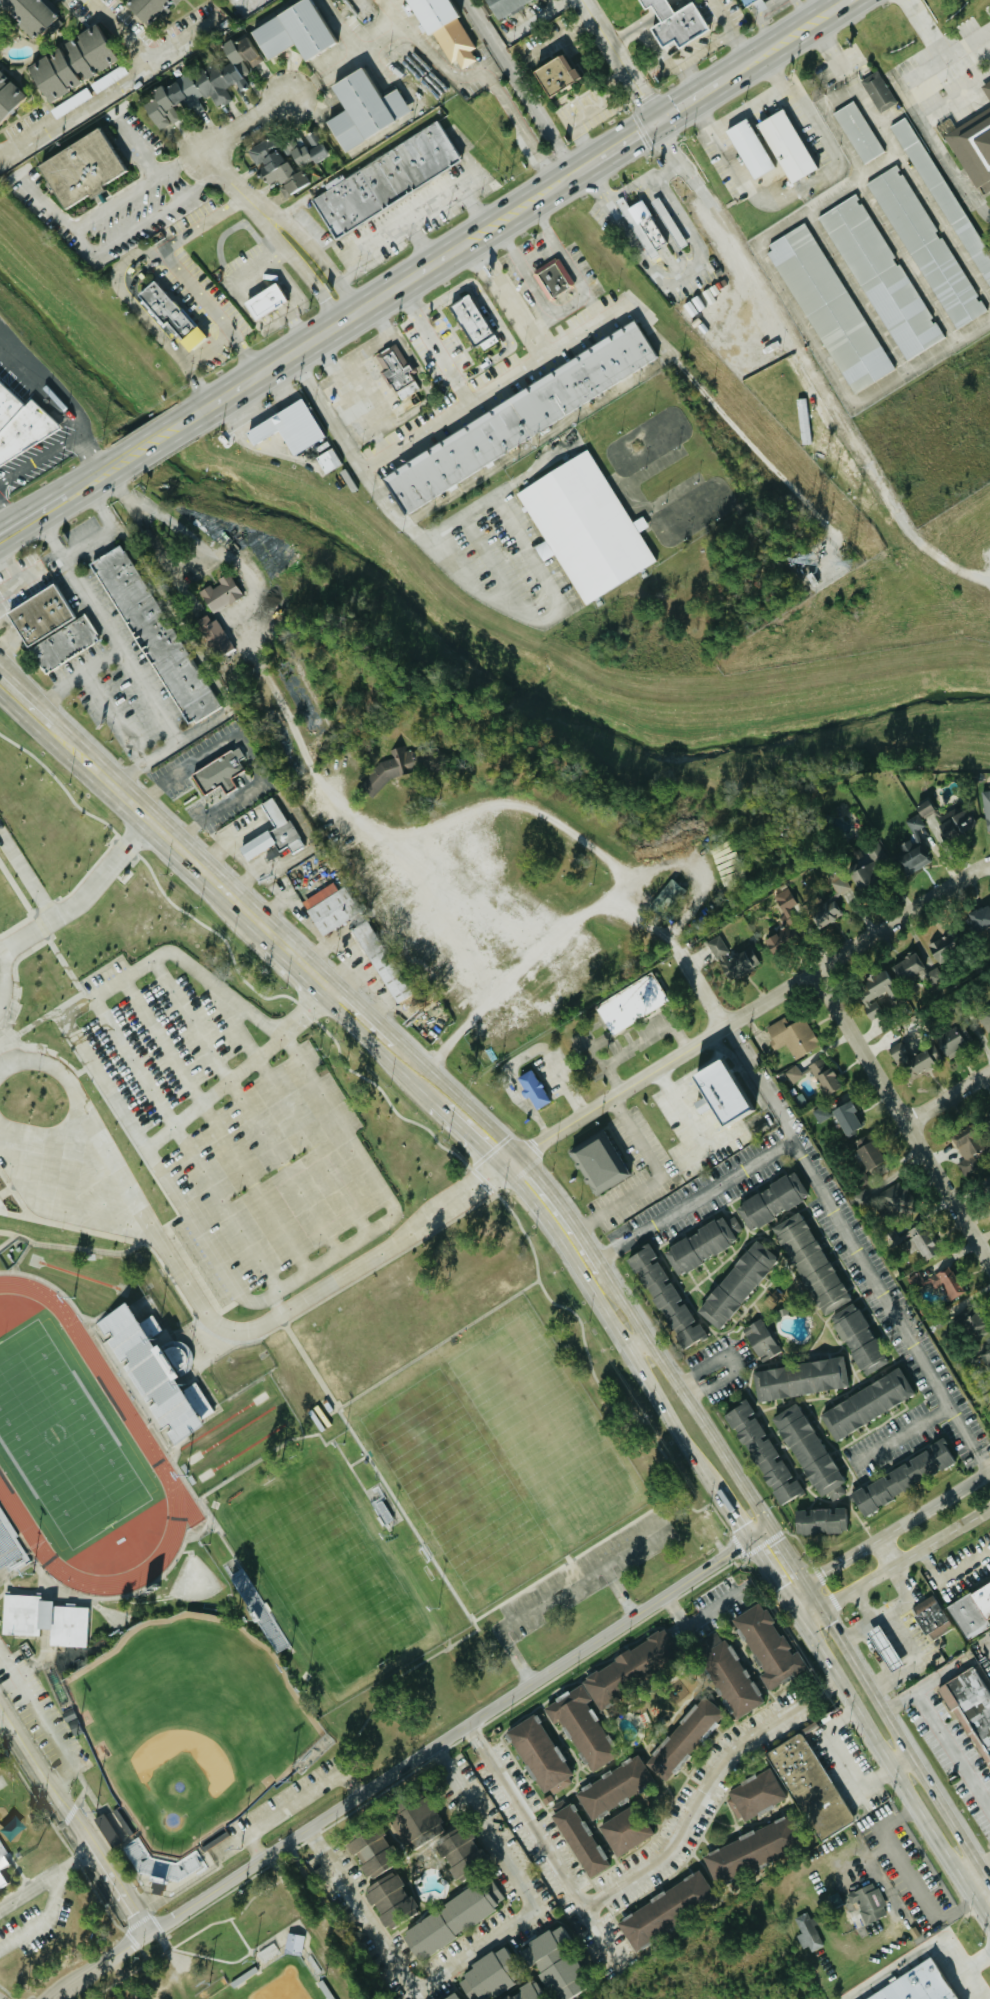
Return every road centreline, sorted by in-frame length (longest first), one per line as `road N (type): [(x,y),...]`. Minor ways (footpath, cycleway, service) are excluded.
road 1 (tertiary): [(146,1932),(769,1525)]
road 2 (residential): [(502,1168),(989,863)]
road 3 (residential): [(470,1724),(588,1906),(671,1859),(717,1770),(761,1726),(838,1681)]
road 4 (residential): [(305,1833),(404,1980),(420,1992),(436,1986),(522,1924),(531,1906),(434,1748)]
road 5 (secondary): [(329,992),(0,679)]
road 6 (secondary): [(751,1537),(989,1921)]
road 7 (secondary): [(502,1168),(550,1224),(719,1488)]
road 8 (secondary): [(989,1878),(805,1582)]
road 9 (residential): [(989,1265),(813,970)]
road 10 (secondary): [(183,424),(471,241)]
road 11 (secondary): [(577,1227),(520,1155),(387,1033)]
road 12 (tertiary): [(146,1932),(0,1705)]
road 13 (tertiary): [(989,1471),(788,1594)]
road 14 (secondary): [(769,1525),(648,1340)]
road 15 (tertiary): [(802,1620),(989,1507)]
road 16 (residential): [(355,315),(236,174),(226,145)]
road 17 (secondary): [(329,992),(343,1019),(443,1112)]
road 18 (residential): [(655,123),(581,0)]
road 19 (secondary): [(0,549),(92,494),(110,469)]
road 20 (secondary): [(734,68),(848,0)]

